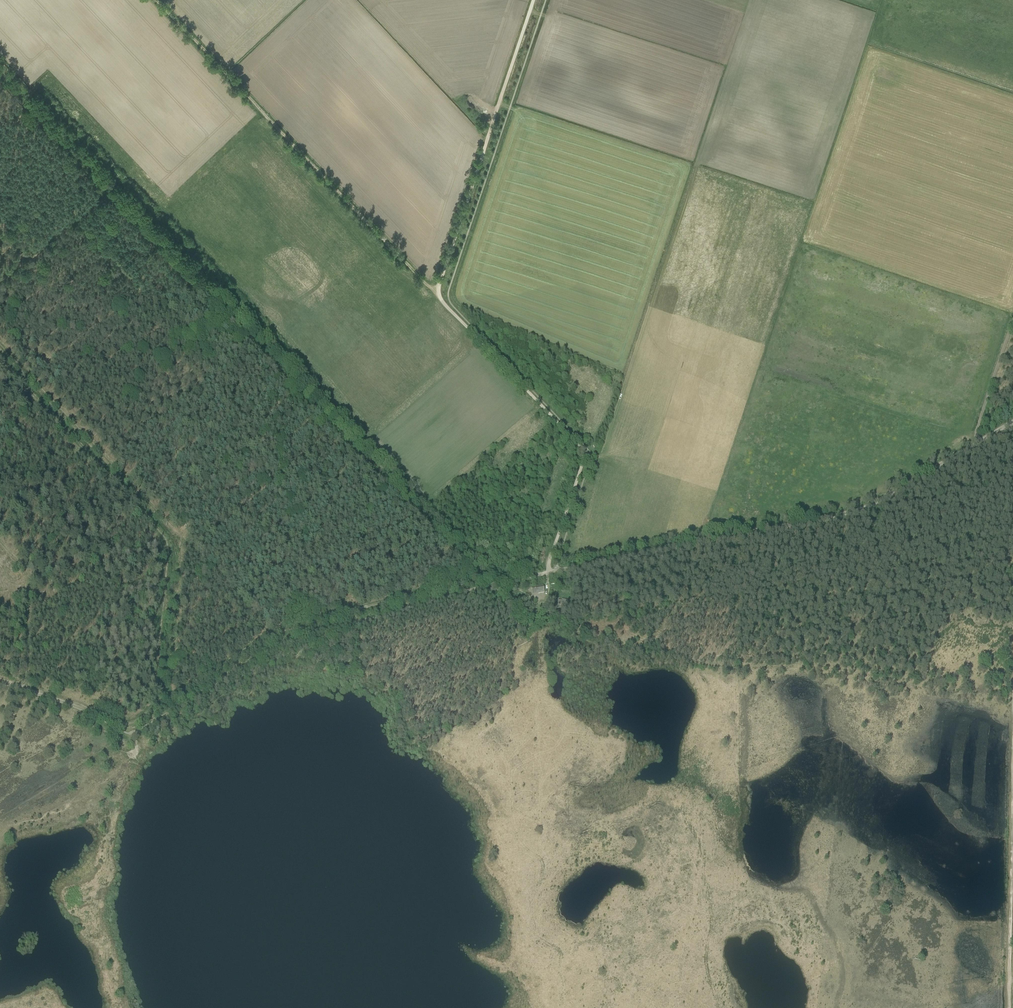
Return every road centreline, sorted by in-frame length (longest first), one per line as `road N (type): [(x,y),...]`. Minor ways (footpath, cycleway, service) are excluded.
road 1 (track): [(0,680),(120,723),(135,721),(271,634),(479,578)]
road 2 (track): [(1012,427),(872,511),(556,574)]
road 3 (track): [(163,716),(176,535),(0,353)]
road 4 (track): [(436,292),(156,0)]
road 5 (track): [(549,575),(587,455),(436,292)]
road 6 (track): [(436,292),(534,0)]
road 7 (track): [(1012,750),(1009,1007)]
road 8 (track): [(983,445),(980,426),(1012,324)]

